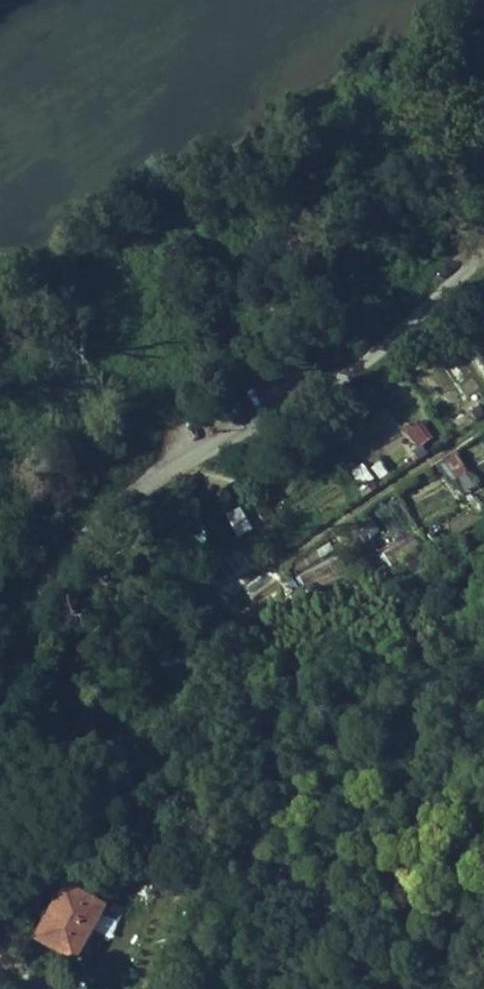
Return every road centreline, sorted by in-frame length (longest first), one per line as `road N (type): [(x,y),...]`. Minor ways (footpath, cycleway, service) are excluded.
road 1 (residential): [(0,686),(35,591),(75,534),(199,445),(363,362),(483,248)]

